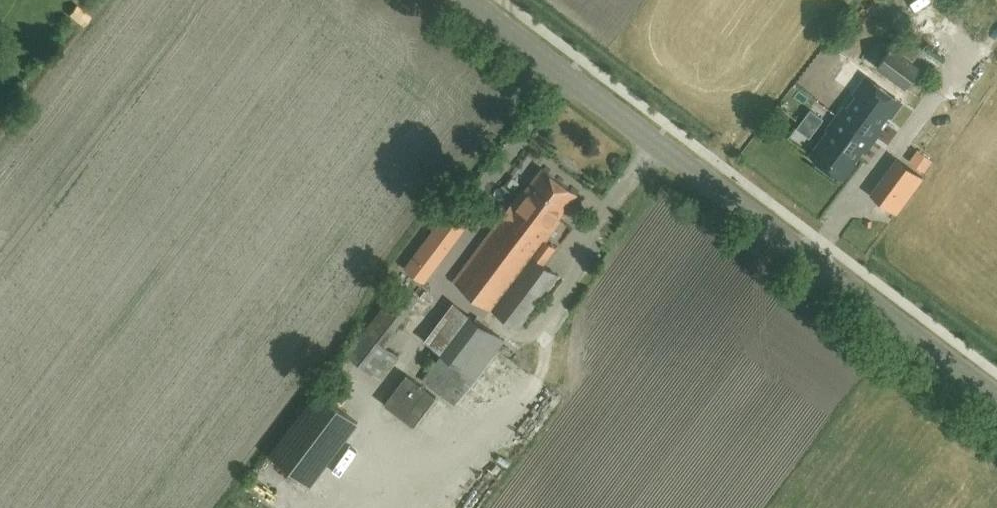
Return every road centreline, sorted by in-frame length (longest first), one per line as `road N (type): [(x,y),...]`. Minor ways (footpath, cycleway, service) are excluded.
road 1 (tertiary): [(996,401),(465,0)]

